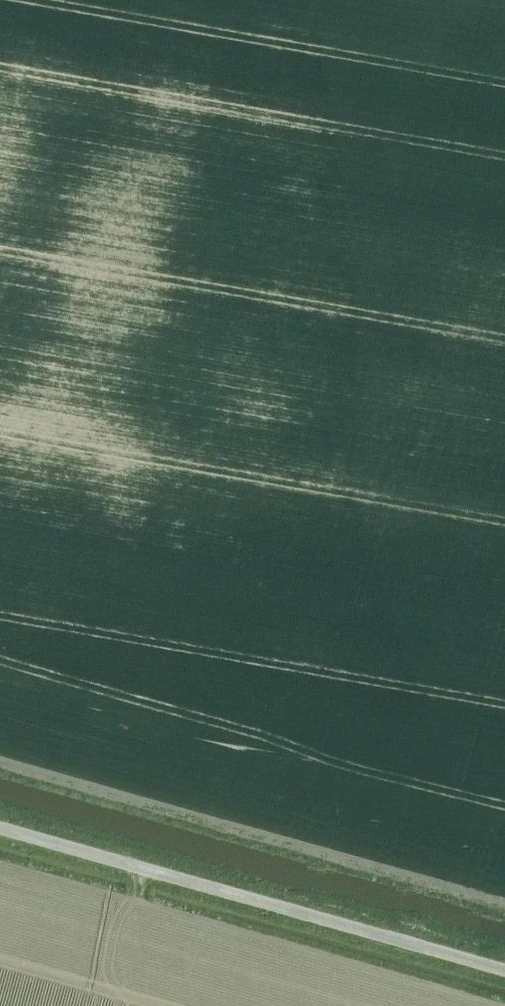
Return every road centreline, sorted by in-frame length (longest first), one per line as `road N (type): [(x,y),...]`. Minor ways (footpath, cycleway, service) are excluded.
road 1 (unclassified): [(504,968),(0,820)]

